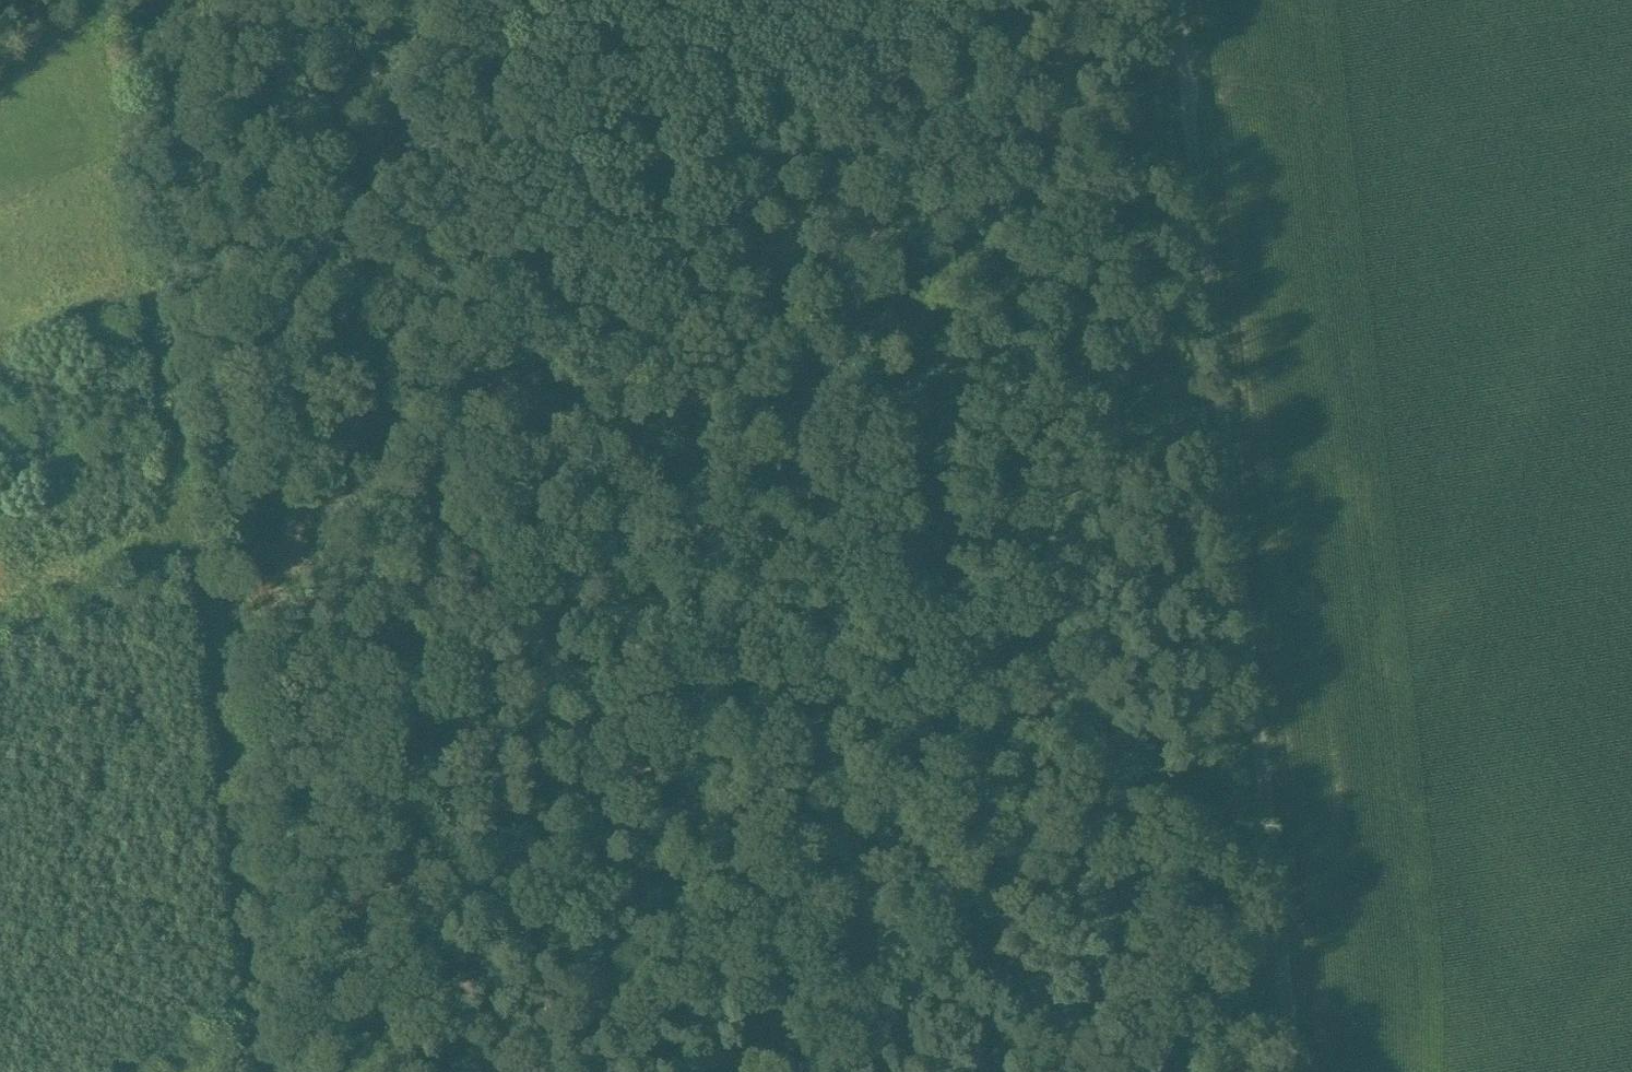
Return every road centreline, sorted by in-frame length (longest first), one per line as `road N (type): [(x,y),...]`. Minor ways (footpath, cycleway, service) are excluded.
road 1 (unclassified): [(1174,0),(1296,1071)]

